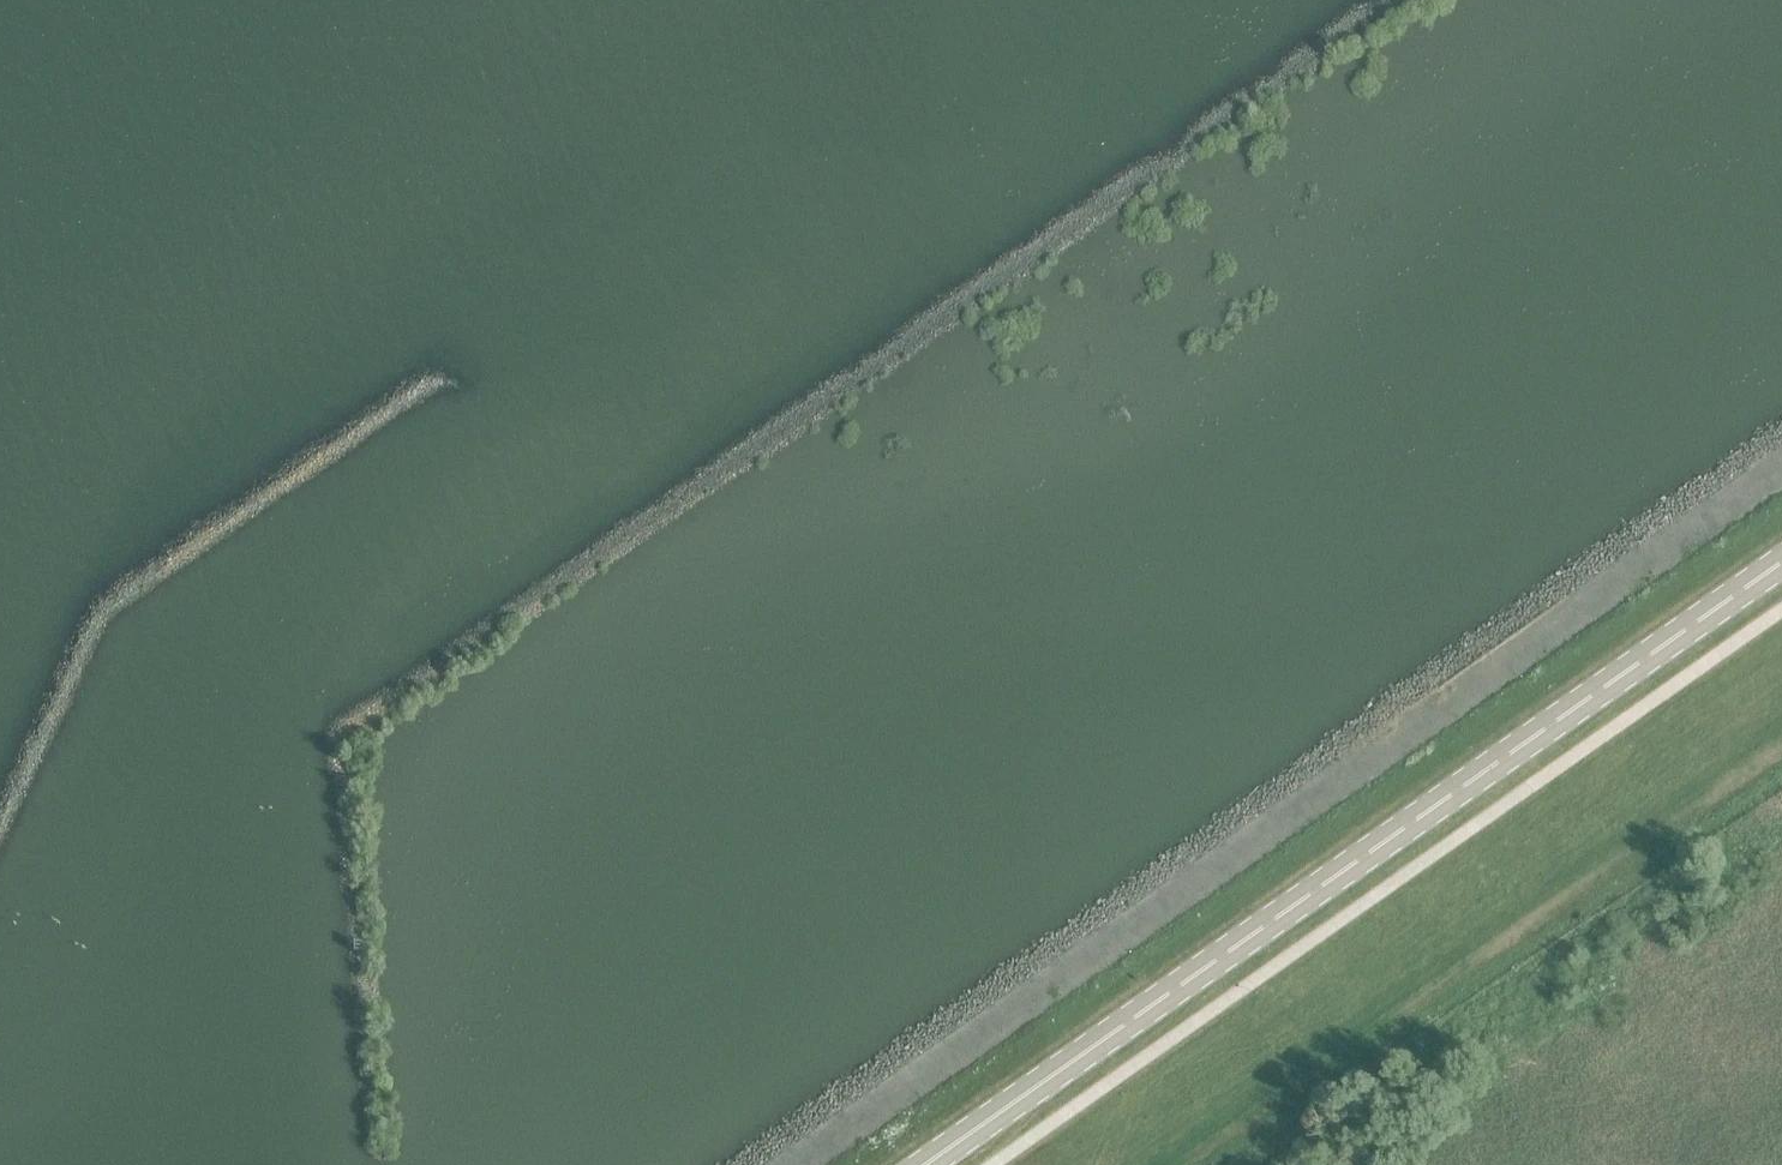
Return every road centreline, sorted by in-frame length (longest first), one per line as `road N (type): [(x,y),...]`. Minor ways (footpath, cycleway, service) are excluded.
road 1 (secondary): [(917,1164),(1781,544)]

